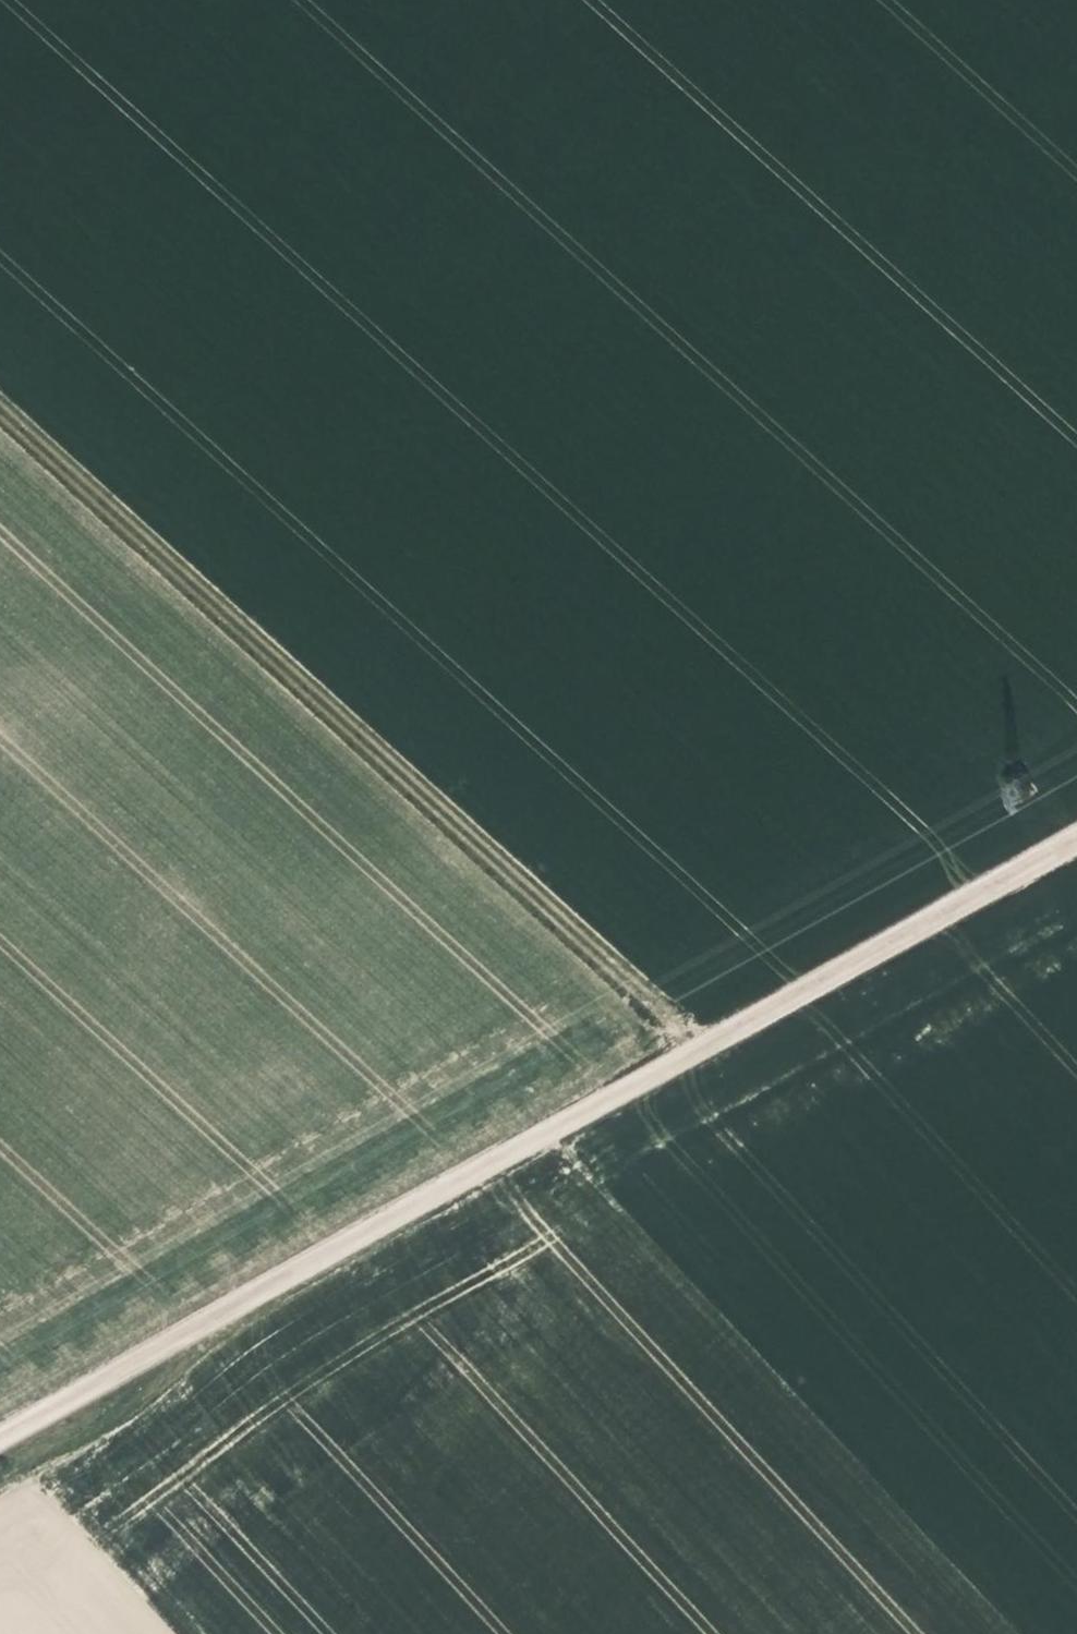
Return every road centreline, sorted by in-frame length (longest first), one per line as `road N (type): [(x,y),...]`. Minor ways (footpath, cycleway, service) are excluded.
road 1 (track): [(0,1446),(1076,839)]

